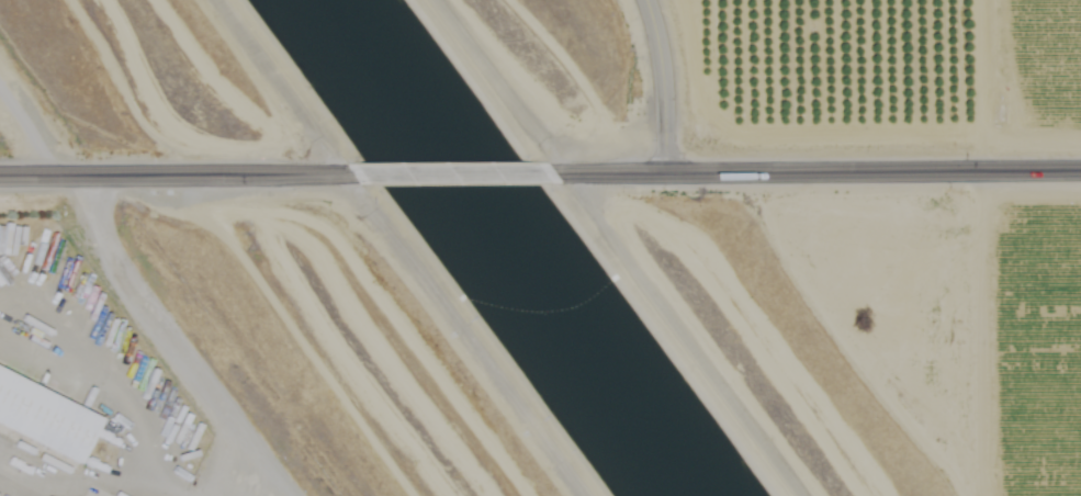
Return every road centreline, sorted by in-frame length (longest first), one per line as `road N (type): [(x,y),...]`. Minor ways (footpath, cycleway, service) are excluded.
road 1 (tertiary): [(1080,172),(553,179)]
road 2 (track): [(328,495),(101,187)]
road 3 (tertiary): [(0,187),(357,181)]
road 4 (tertiary): [(553,179),(357,181)]
road 5 (residential): [(660,174),(651,27),(640,0)]

